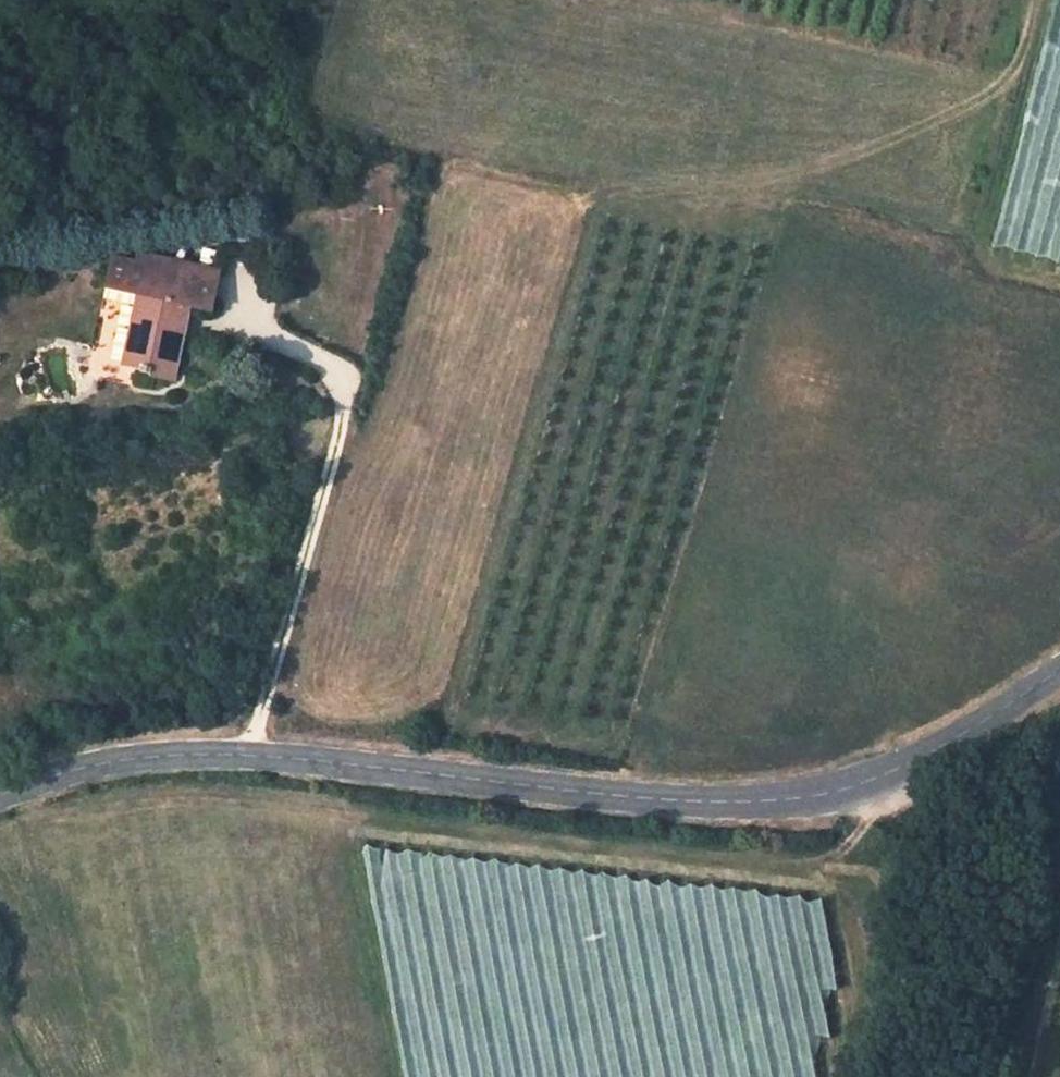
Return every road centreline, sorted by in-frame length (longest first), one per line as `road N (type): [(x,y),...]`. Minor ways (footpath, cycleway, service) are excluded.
road 1 (tertiary): [(1059,660),(878,782),(747,817),(567,802),(318,761),(188,755),(39,774),(0,793)]

